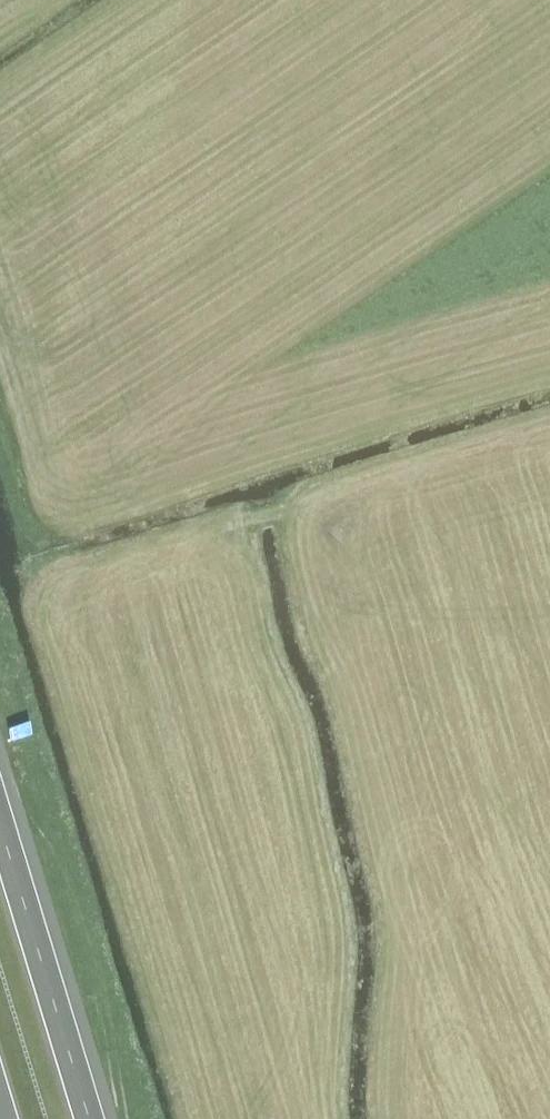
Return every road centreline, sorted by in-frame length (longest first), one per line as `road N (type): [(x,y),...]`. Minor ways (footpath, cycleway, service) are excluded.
road 1 (motorway): [(89,1118),(0,827)]

